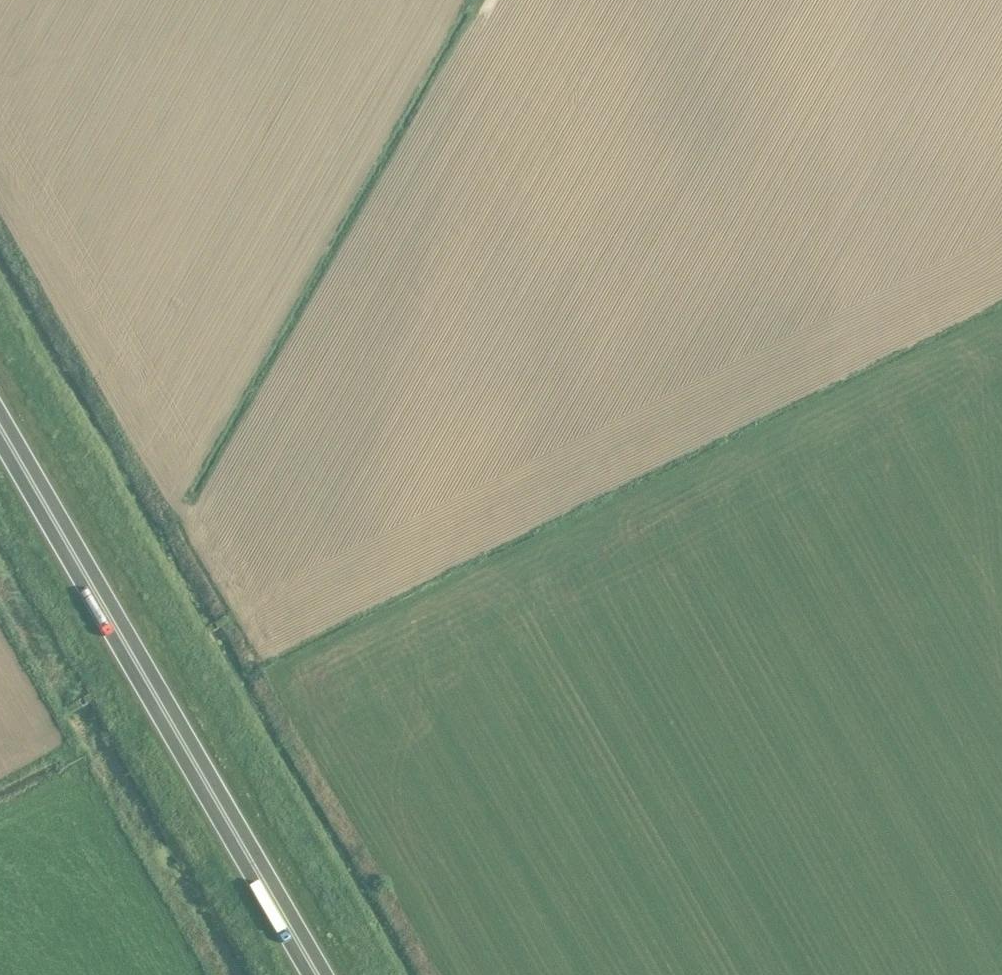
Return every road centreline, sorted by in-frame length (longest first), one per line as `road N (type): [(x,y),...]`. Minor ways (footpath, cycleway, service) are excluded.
road 1 (trunk): [(314,974),(0,431)]

